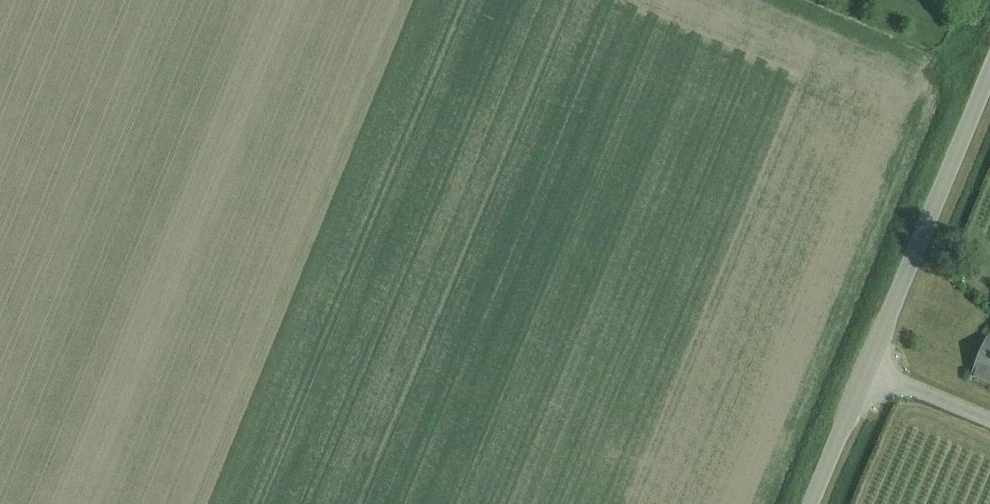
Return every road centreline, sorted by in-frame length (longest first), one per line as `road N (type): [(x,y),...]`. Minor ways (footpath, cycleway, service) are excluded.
road 1 (unclassified): [(805,503),(989,58)]

